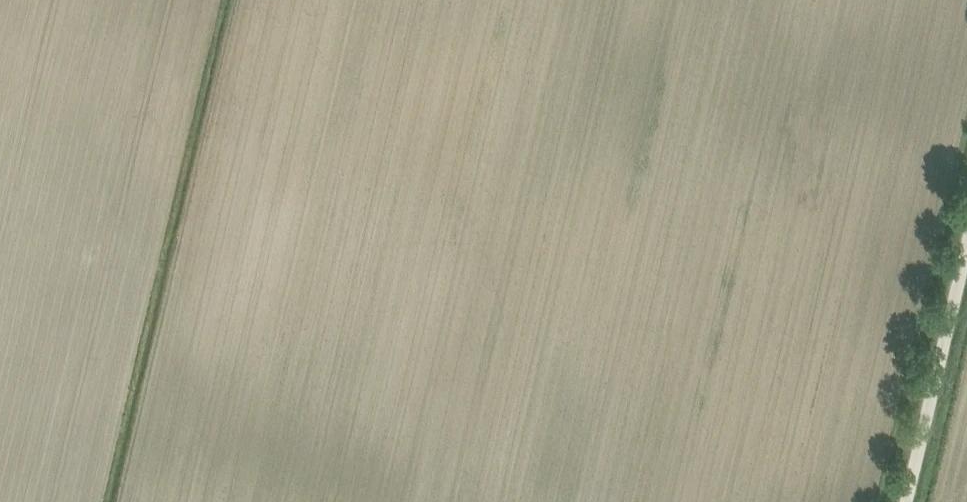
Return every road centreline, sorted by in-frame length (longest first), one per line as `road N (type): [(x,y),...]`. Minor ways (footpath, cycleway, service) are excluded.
road 1 (unclassified): [(906,501),(966,247)]

